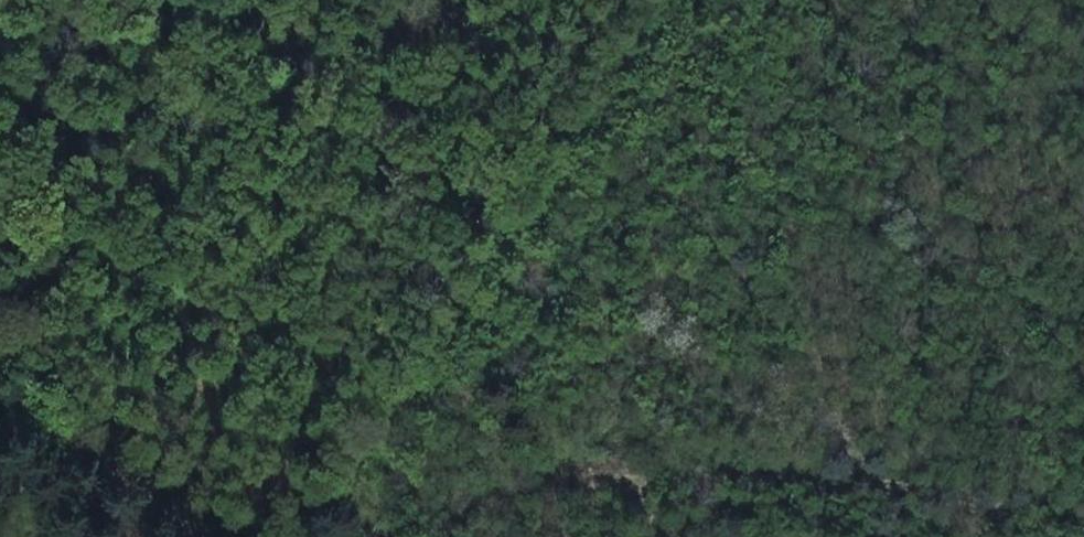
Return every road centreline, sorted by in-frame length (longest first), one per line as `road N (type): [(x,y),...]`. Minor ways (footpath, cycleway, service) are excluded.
road 1 (track): [(202,536),(0,393)]

